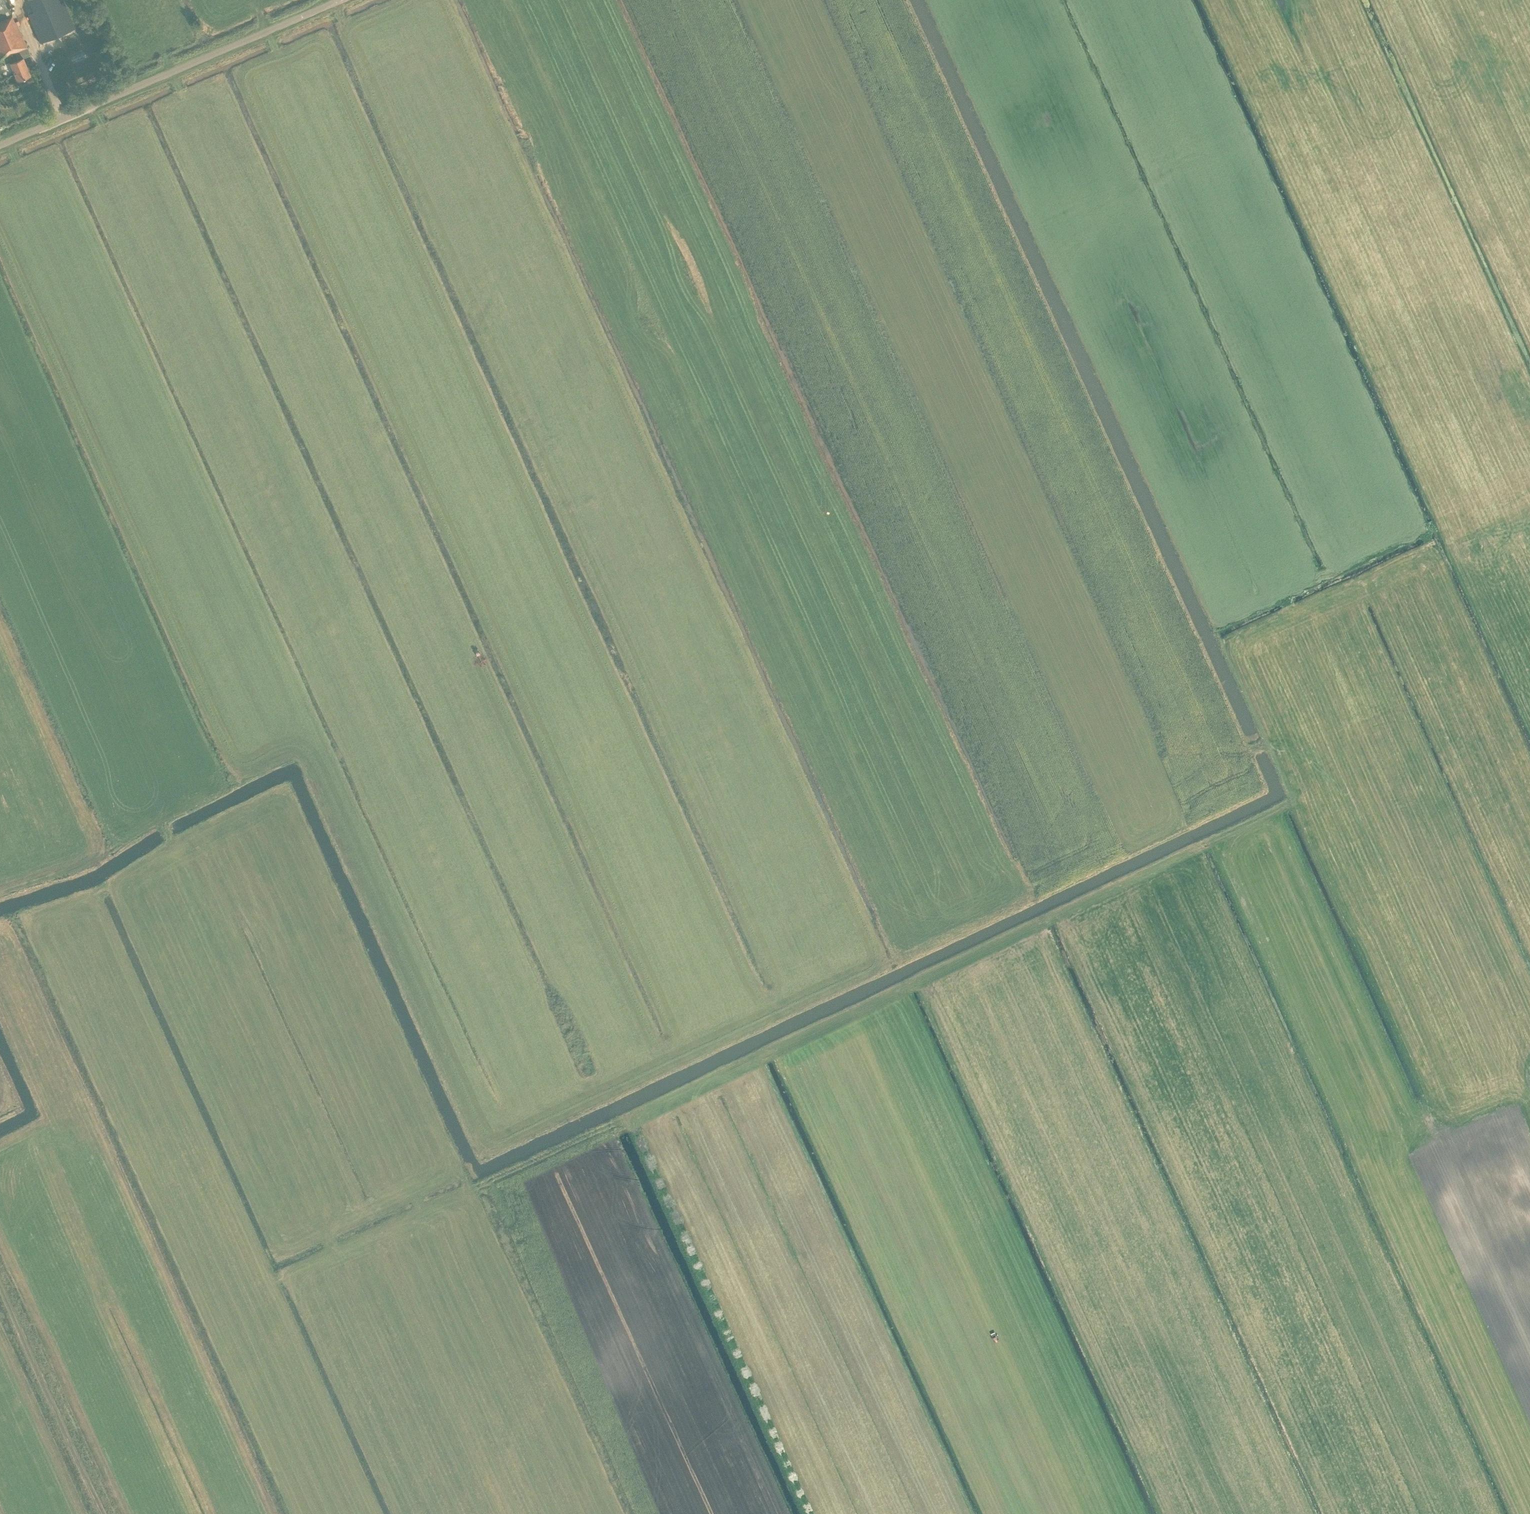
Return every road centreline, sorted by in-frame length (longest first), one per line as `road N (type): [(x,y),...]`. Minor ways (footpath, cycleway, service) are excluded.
road 1 (unclassified): [(0,146),(346,0)]
road 2 (track): [(0,1285),(104,1513)]

